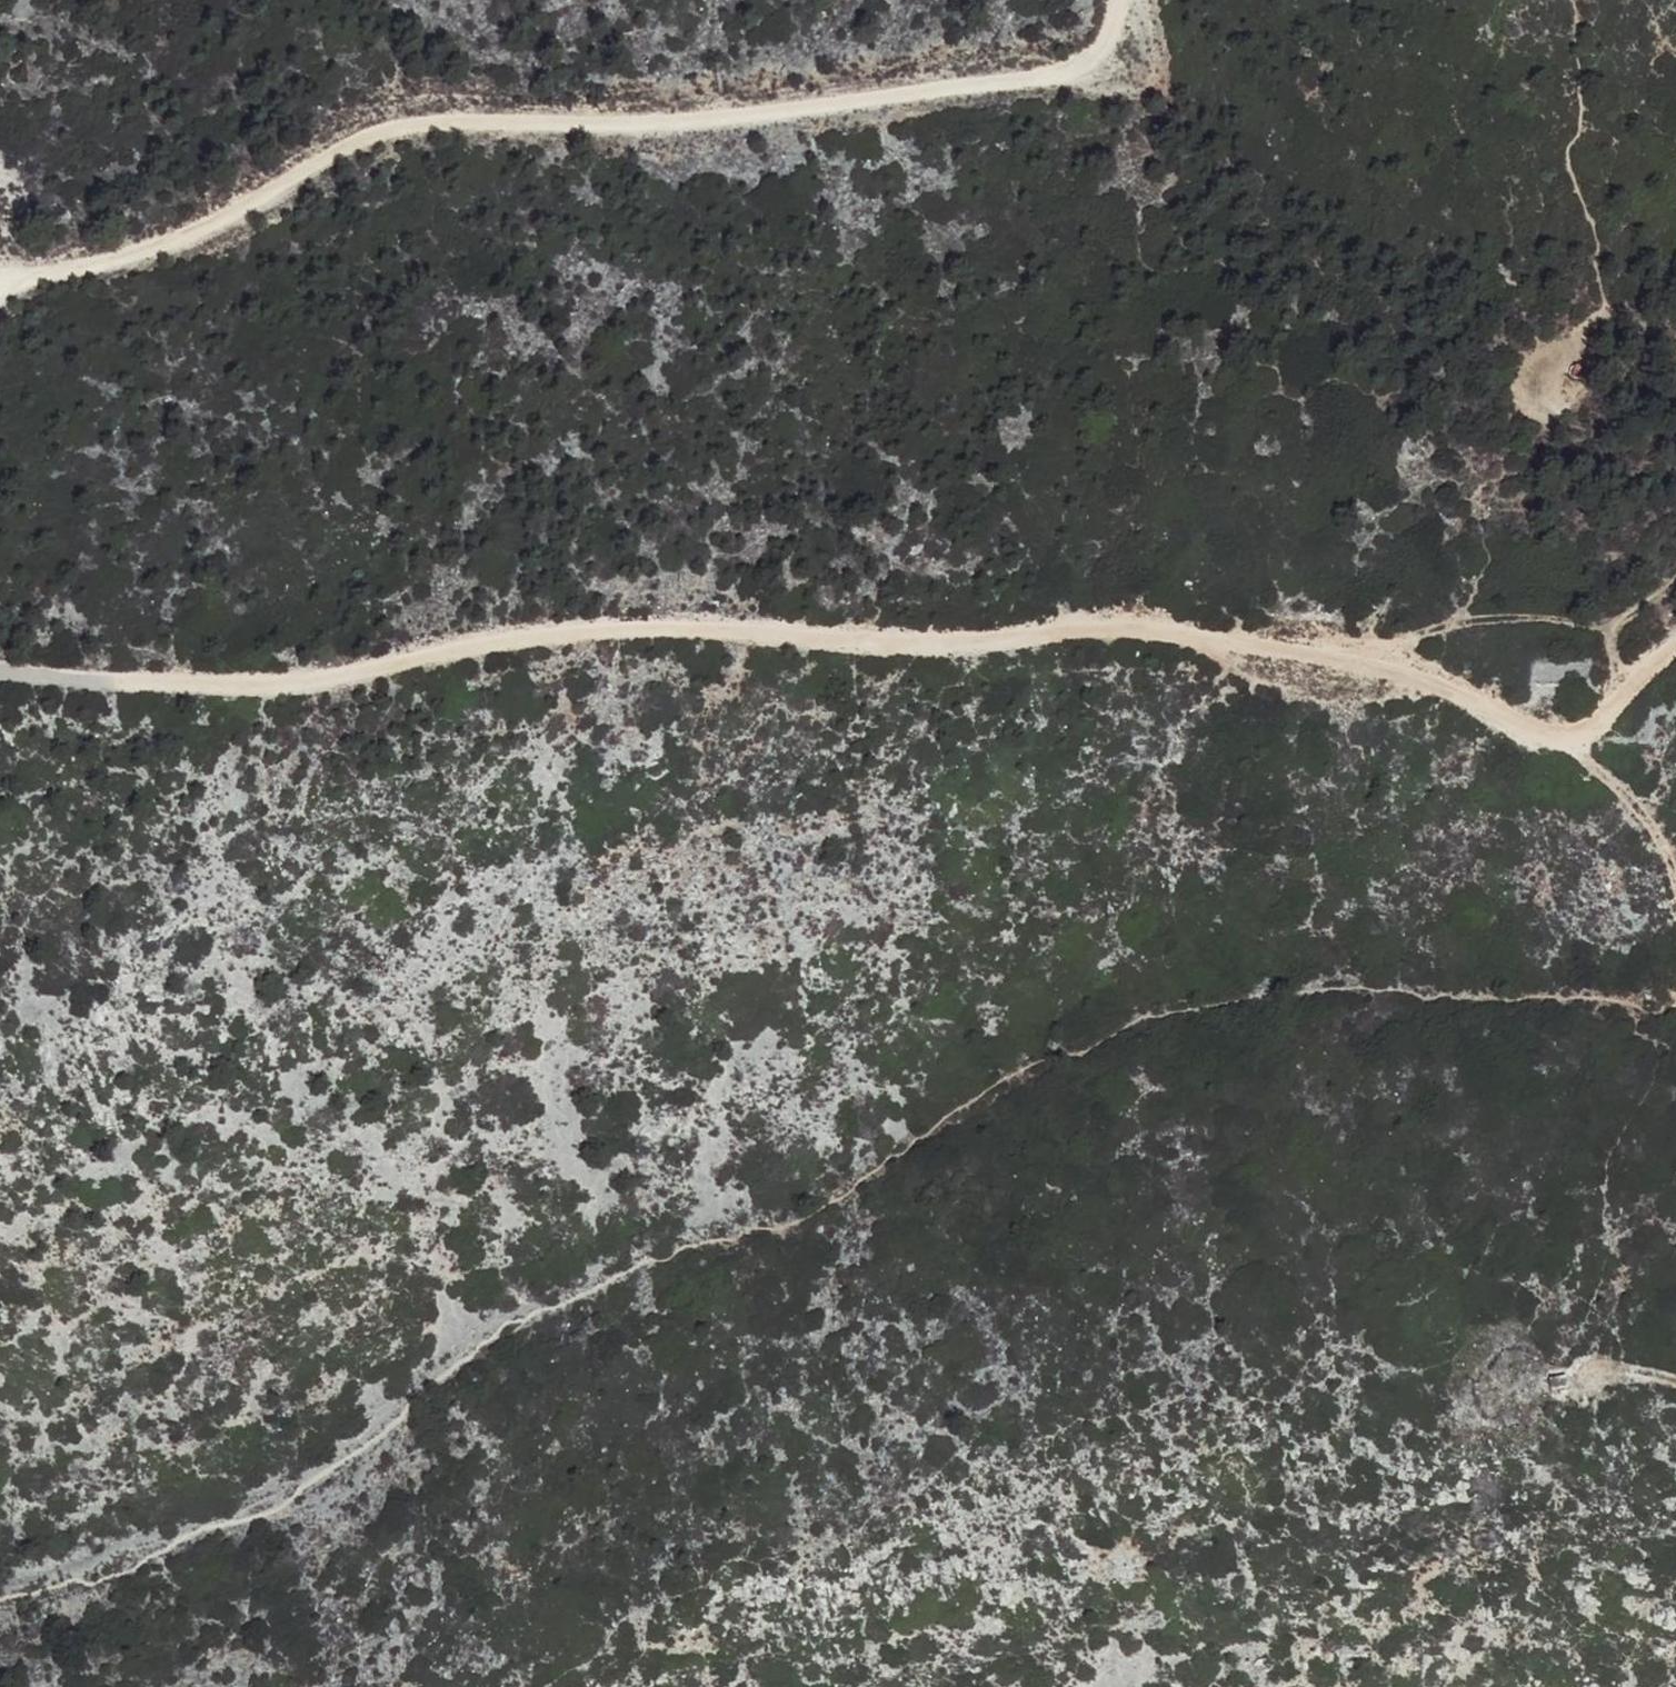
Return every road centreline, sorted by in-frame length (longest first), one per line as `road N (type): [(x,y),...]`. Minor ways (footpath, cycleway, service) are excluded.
road 1 (track): [(1675,650),(1571,738),(1533,729),(1450,681),(1360,649),(1122,633),(862,645),(643,629),(492,644),(280,686),(0,674)]
road 2 (track): [(0,287),(181,240),(361,139),(420,124),(654,125),(1055,74),(1095,63),(1119,33),(1121,0)]
road 3 (track): [(1377,655),(1472,621),(1609,622),(1675,582)]
road 4 (track): [(1675,877),(1631,800),(1571,738)]
road 5 (track): [(1675,345),(1656,325),(1610,309),(1570,334),(1563,349)]

